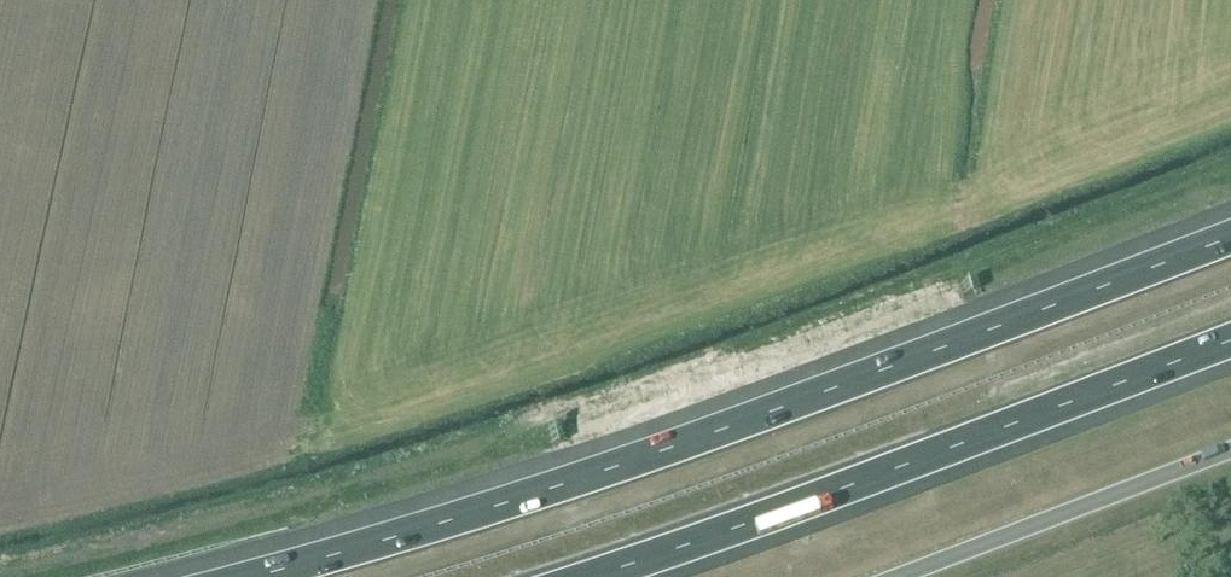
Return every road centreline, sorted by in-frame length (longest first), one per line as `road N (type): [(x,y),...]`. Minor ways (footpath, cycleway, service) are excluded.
road 1 (motorway): [(1230,240),(396,538),(240,576)]
road 2 (motorway): [(581,576),(1230,341)]

